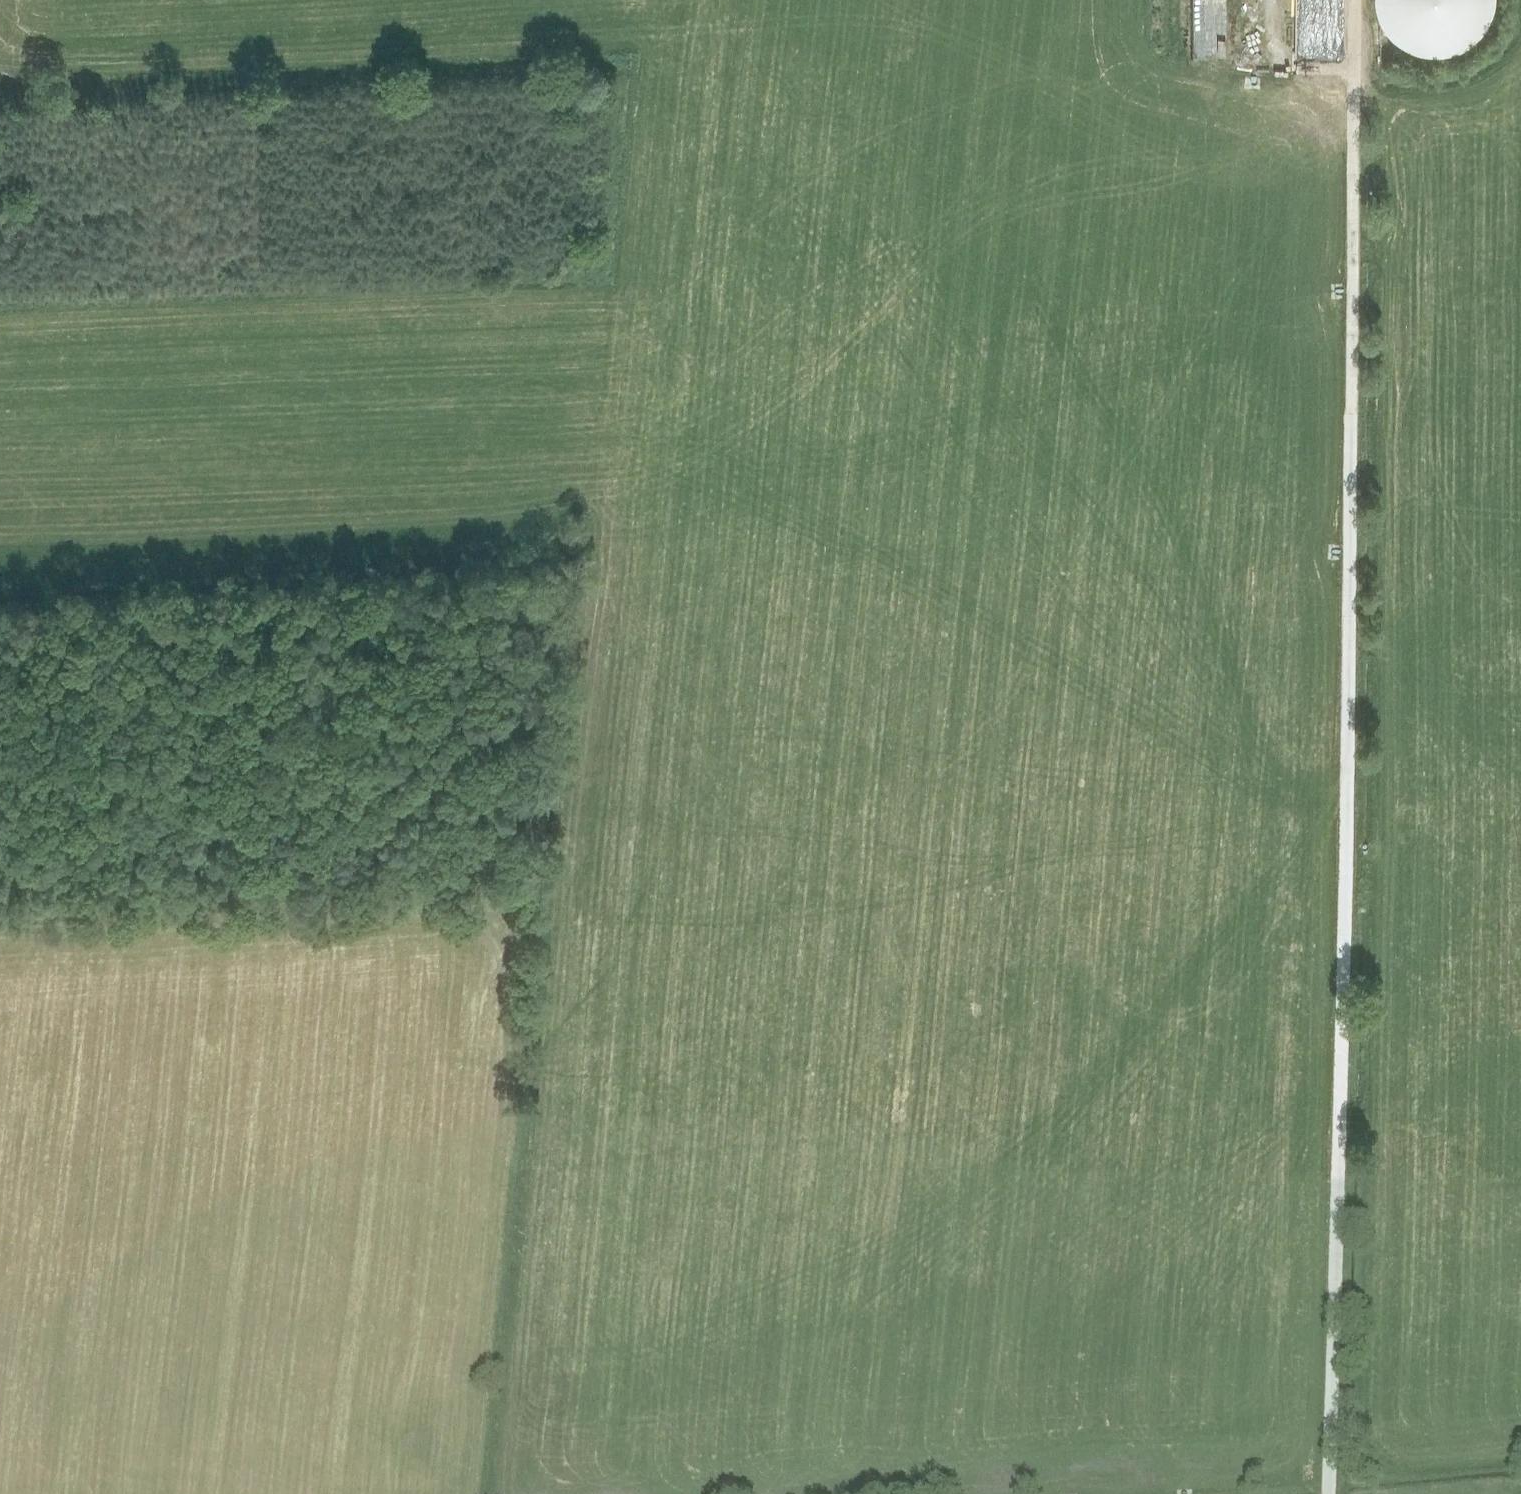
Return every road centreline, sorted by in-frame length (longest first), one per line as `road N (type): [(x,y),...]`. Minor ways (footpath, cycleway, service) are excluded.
road 1 (track): [(1353,73),(1329,1493)]

